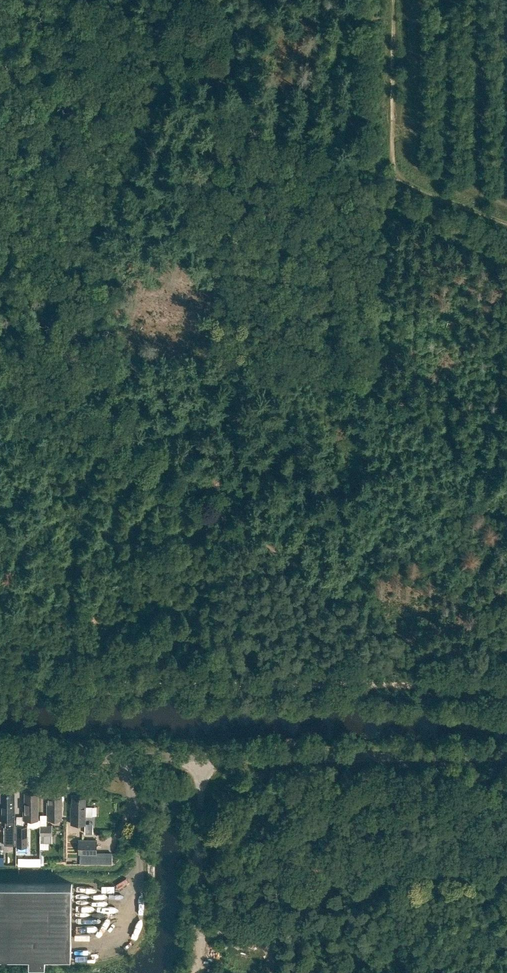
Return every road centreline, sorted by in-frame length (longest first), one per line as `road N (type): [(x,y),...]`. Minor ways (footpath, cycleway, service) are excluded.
road 1 (track): [(506,686),(0,684)]
road 2 (unclassified): [(0,758),(506,758)]
road 3 (track): [(393,180),(394,0)]
road 4 (track): [(393,180),(506,225)]

